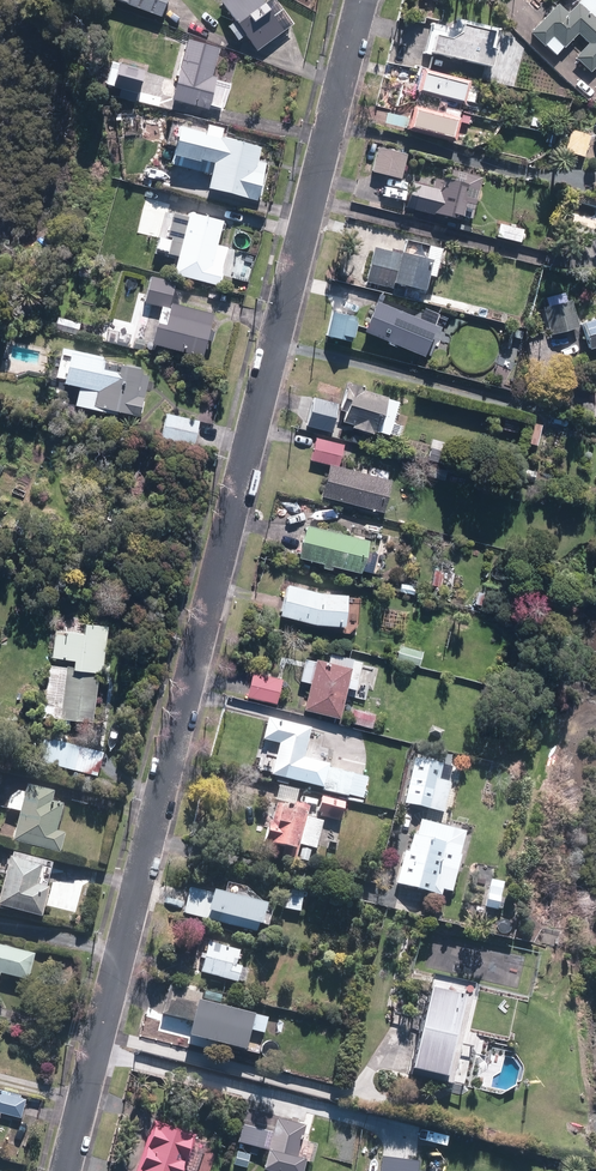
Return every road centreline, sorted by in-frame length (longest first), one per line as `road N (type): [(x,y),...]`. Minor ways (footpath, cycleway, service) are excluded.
road 1 (residential): [(65,1170),(361,0)]

